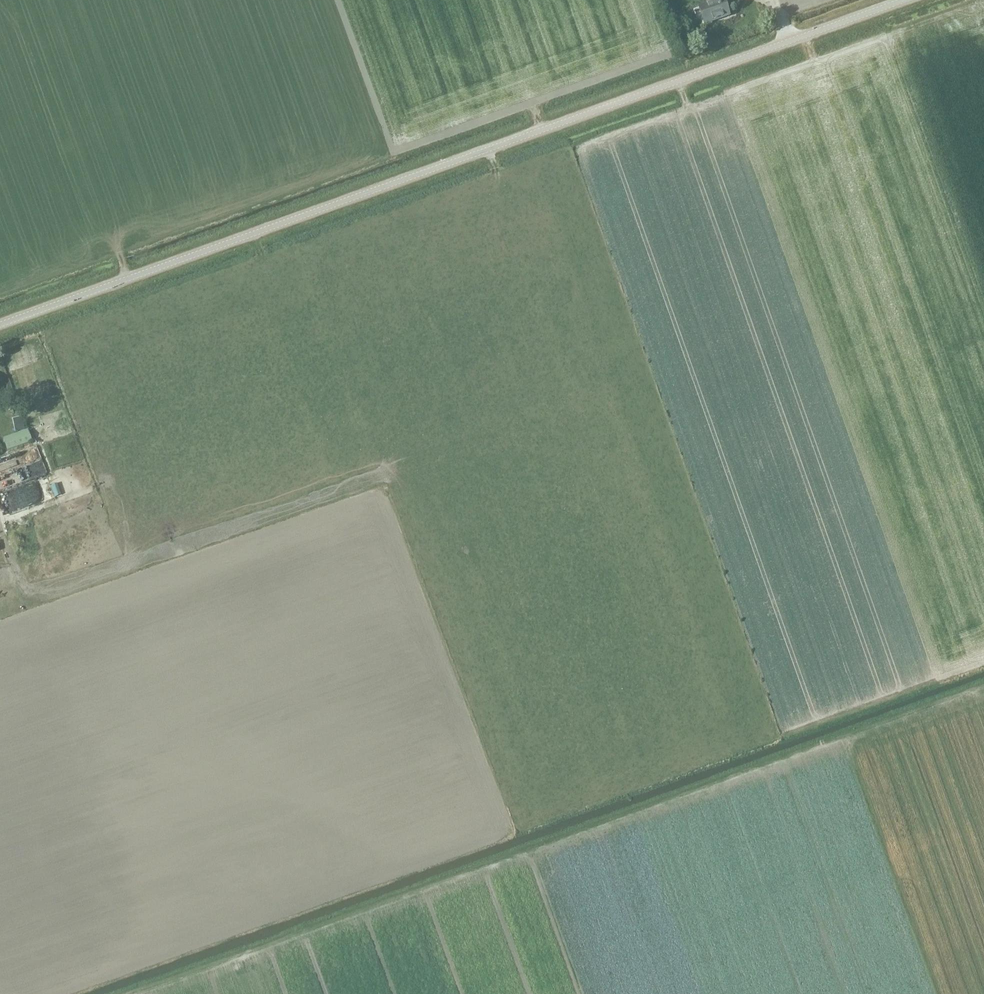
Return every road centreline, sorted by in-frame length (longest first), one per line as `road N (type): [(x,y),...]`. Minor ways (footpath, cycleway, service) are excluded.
road 1 (unclassified): [(0,326),(911,0)]

